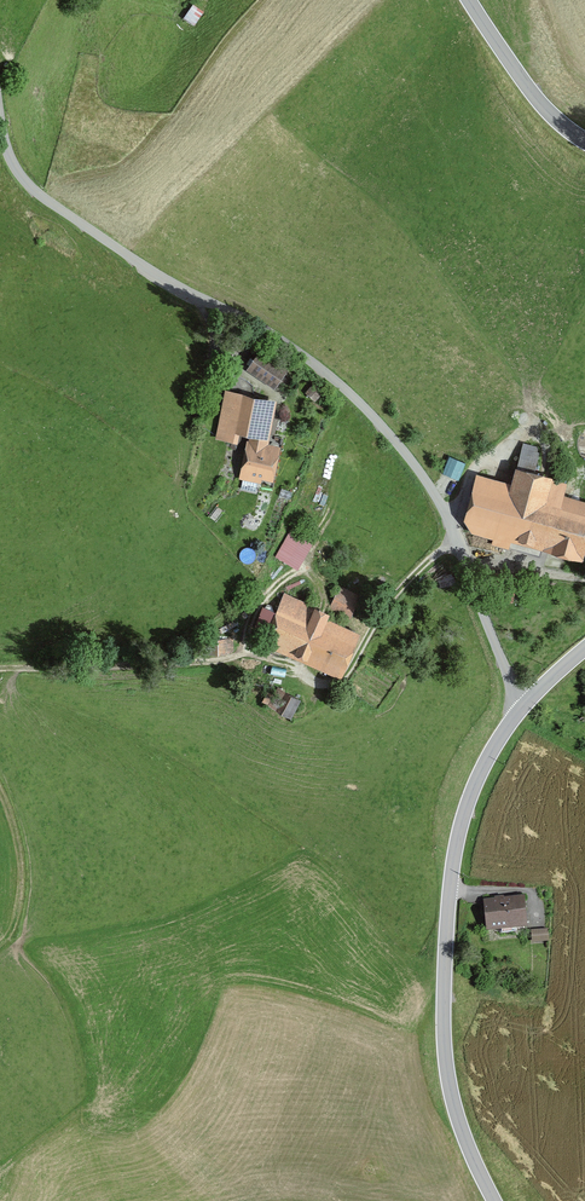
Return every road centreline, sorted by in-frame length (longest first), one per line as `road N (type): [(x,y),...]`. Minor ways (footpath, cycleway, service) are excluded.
road 1 (unclassified): [(519,711),(455,541),(413,457),(306,357),(131,259),(28,188),(0,129)]
road 2 (tertiary): [(519,711),(468,804),(445,927),(450,1086),(493,1200)]
road 3 (track): [(234,656),(275,656),(315,680),(343,680),(394,589),(455,541)]
road 4 (tertiary): [(469,0),(528,89),(584,141)]
road 5 (track): [(584,578),(502,566),(458,550)]

